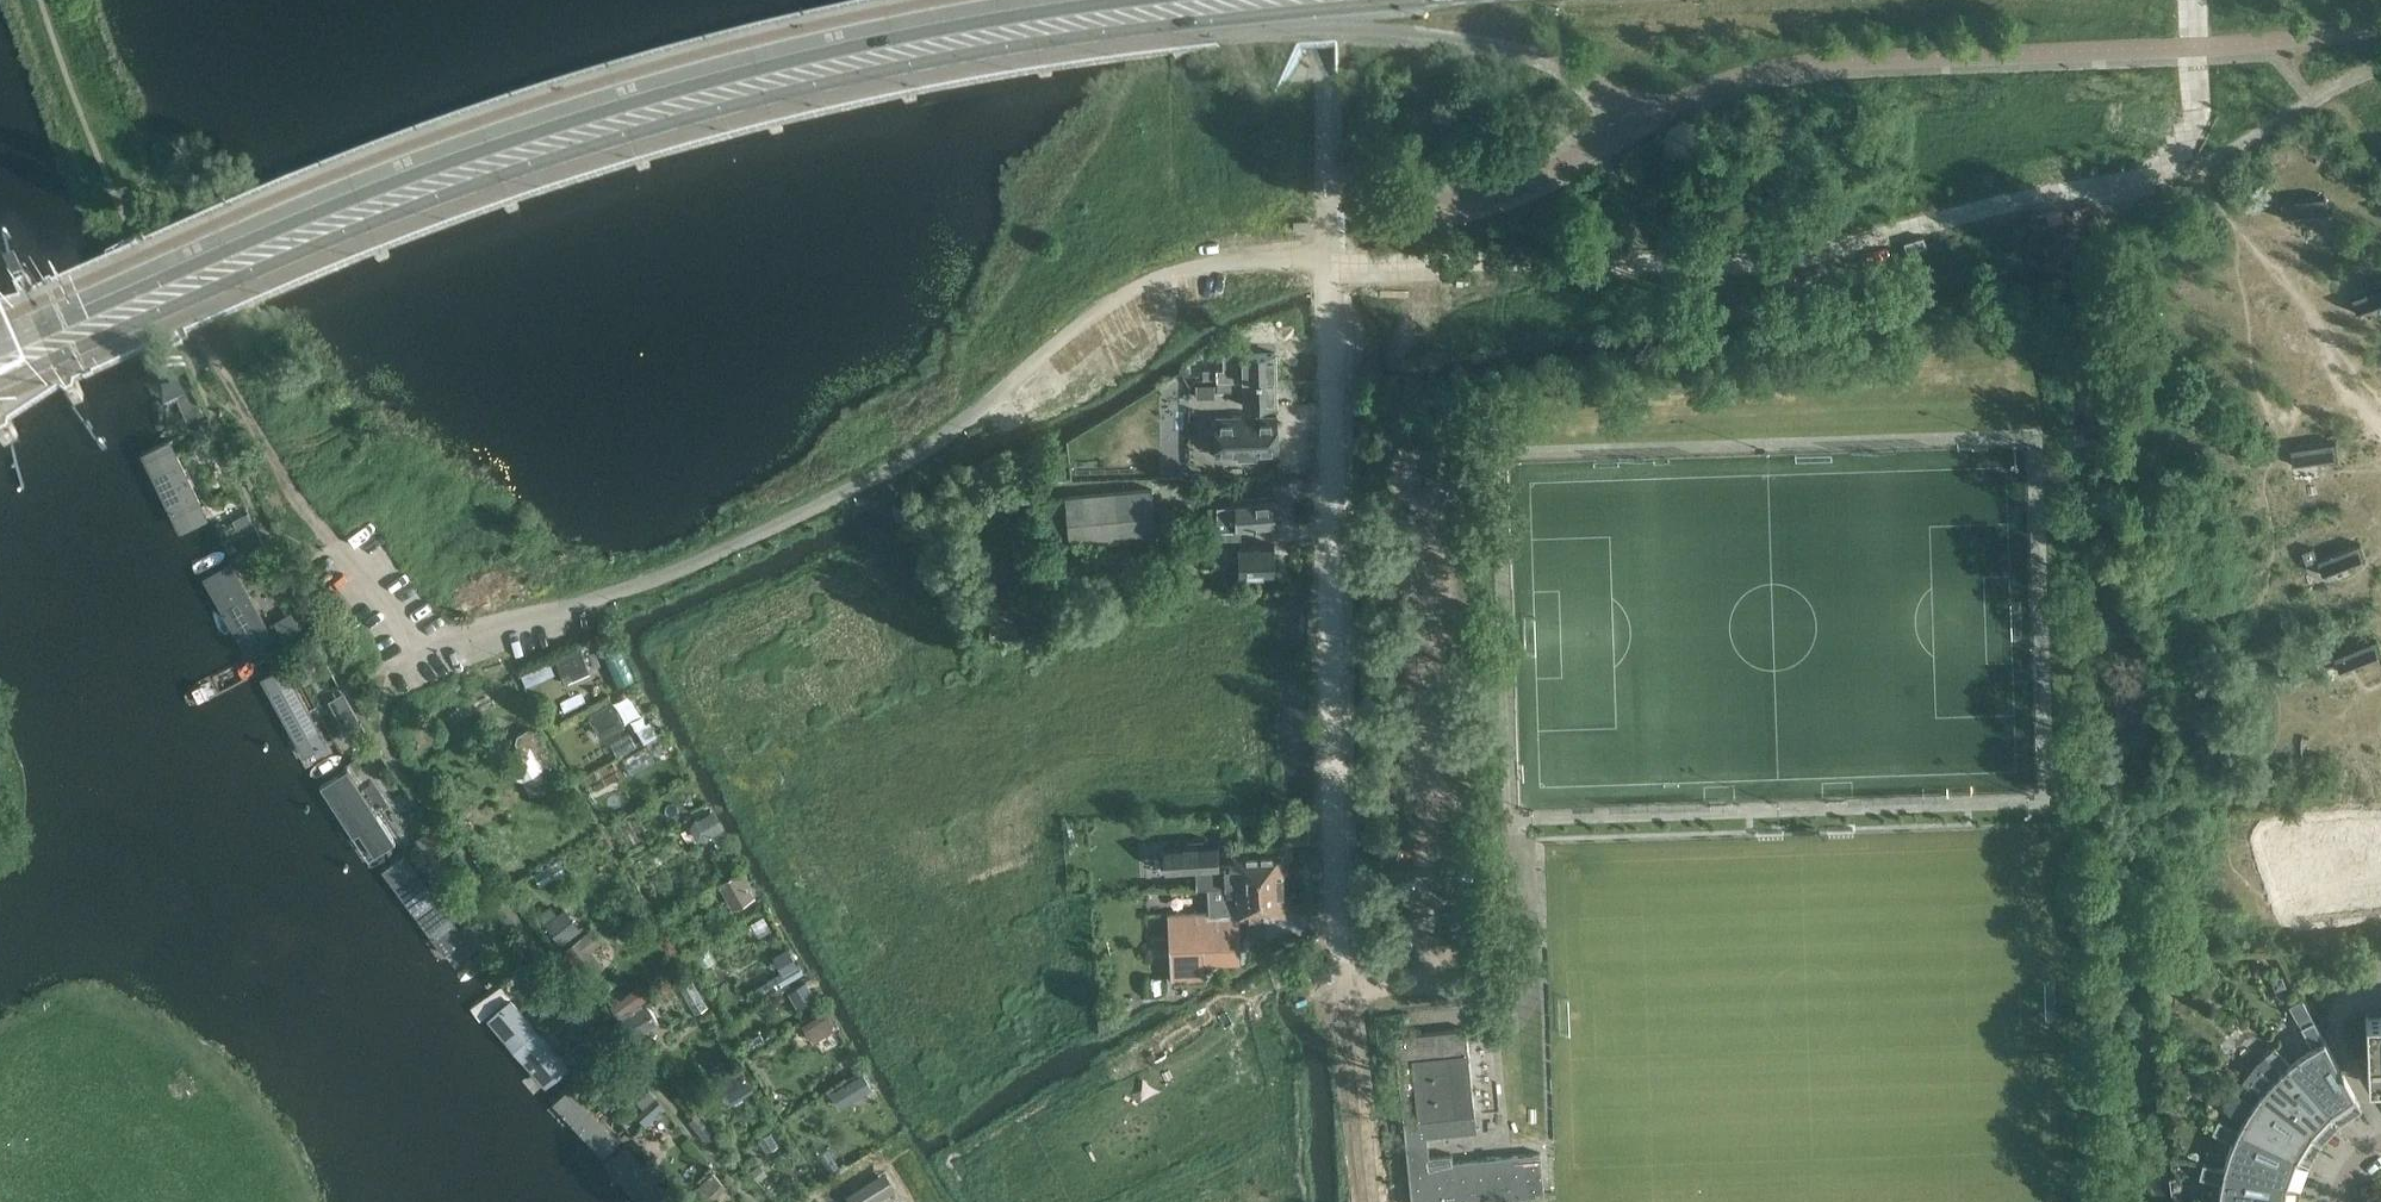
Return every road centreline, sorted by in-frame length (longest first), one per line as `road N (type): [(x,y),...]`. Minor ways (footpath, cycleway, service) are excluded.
road 1 (secondary): [(0,364),(352,214),(592,130),(856,61),(1221,0)]
road 2 (residential): [(1364,1201),(1341,989),(1332,259)]
road 3 (residential): [(565,610),(783,527),(933,450),(1040,355),(1157,274),(1332,259)]

